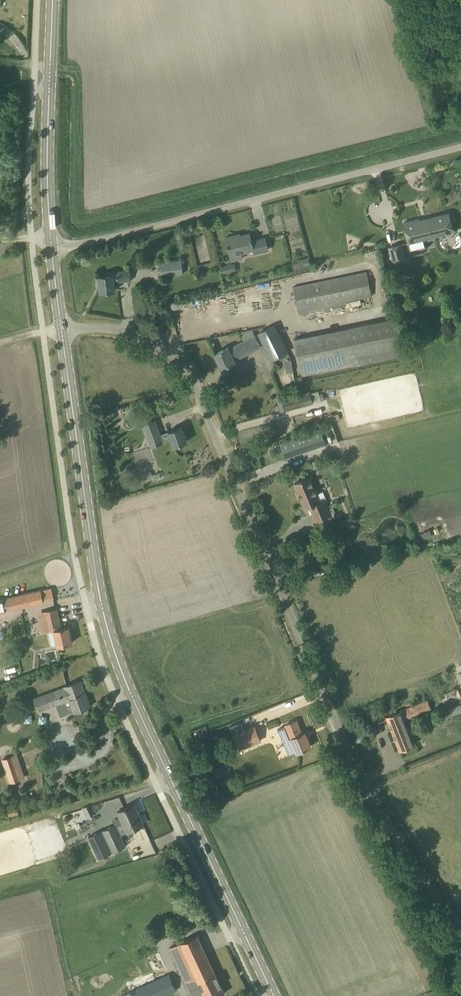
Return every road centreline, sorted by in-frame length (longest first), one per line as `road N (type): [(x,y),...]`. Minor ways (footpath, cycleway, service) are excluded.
road 1 (unclassified): [(460,934),(361,783),(181,377),(165,357),(124,337),(61,333)]
road 2 (primary): [(275,995),(162,766),(107,629),(84,537),(61,333)]
road 3 (unclassified): [(52,248),(460,147)]
road 4 (primary): [(52,248),(55,0)]

